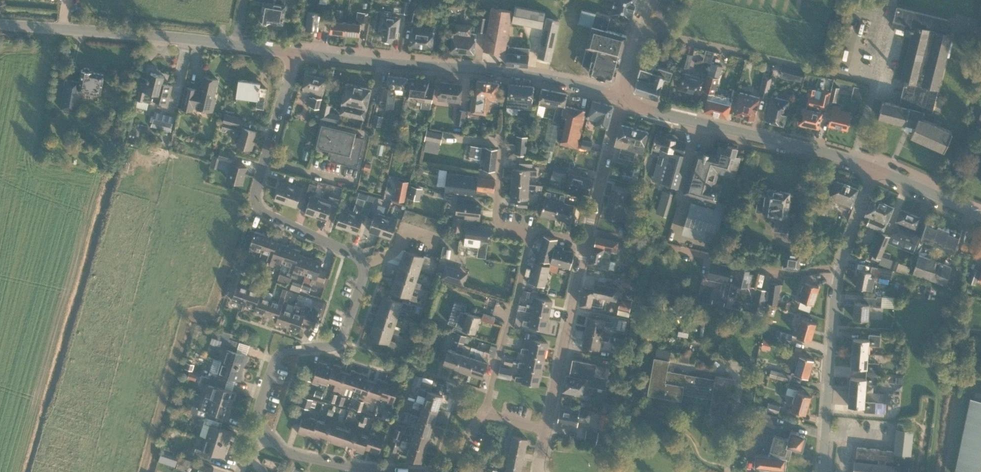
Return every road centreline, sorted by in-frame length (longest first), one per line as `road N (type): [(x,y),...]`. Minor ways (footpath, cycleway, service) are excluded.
road 1 (residential): [(270,434),(258,413),(277,356),(341,339),(365,274),(356,254),(258,206),(295,52)]
road 2 (tertiary): [(620,97),(531,75),(295,52)]
road 3 (tertiary): [(295,52),(0,24)]
road 4 (tertiary): [(875,167),(620,97)]
road 5 (residential): [(839,269),(797,272),(589,229)]
road 6 (residential): [(822,471),(839,269)]
road 7 (residential): [(547,428),(586,240)]
road 8 (residential): [(586,240),(498,223),(503,128)]
road 9 (residential): [(408,471),(285,450),(270,434)]
road 10 (residential): [(547,428),(483,411),(437,471)]
road 11 (residential): [(589,229),(620,97)]

